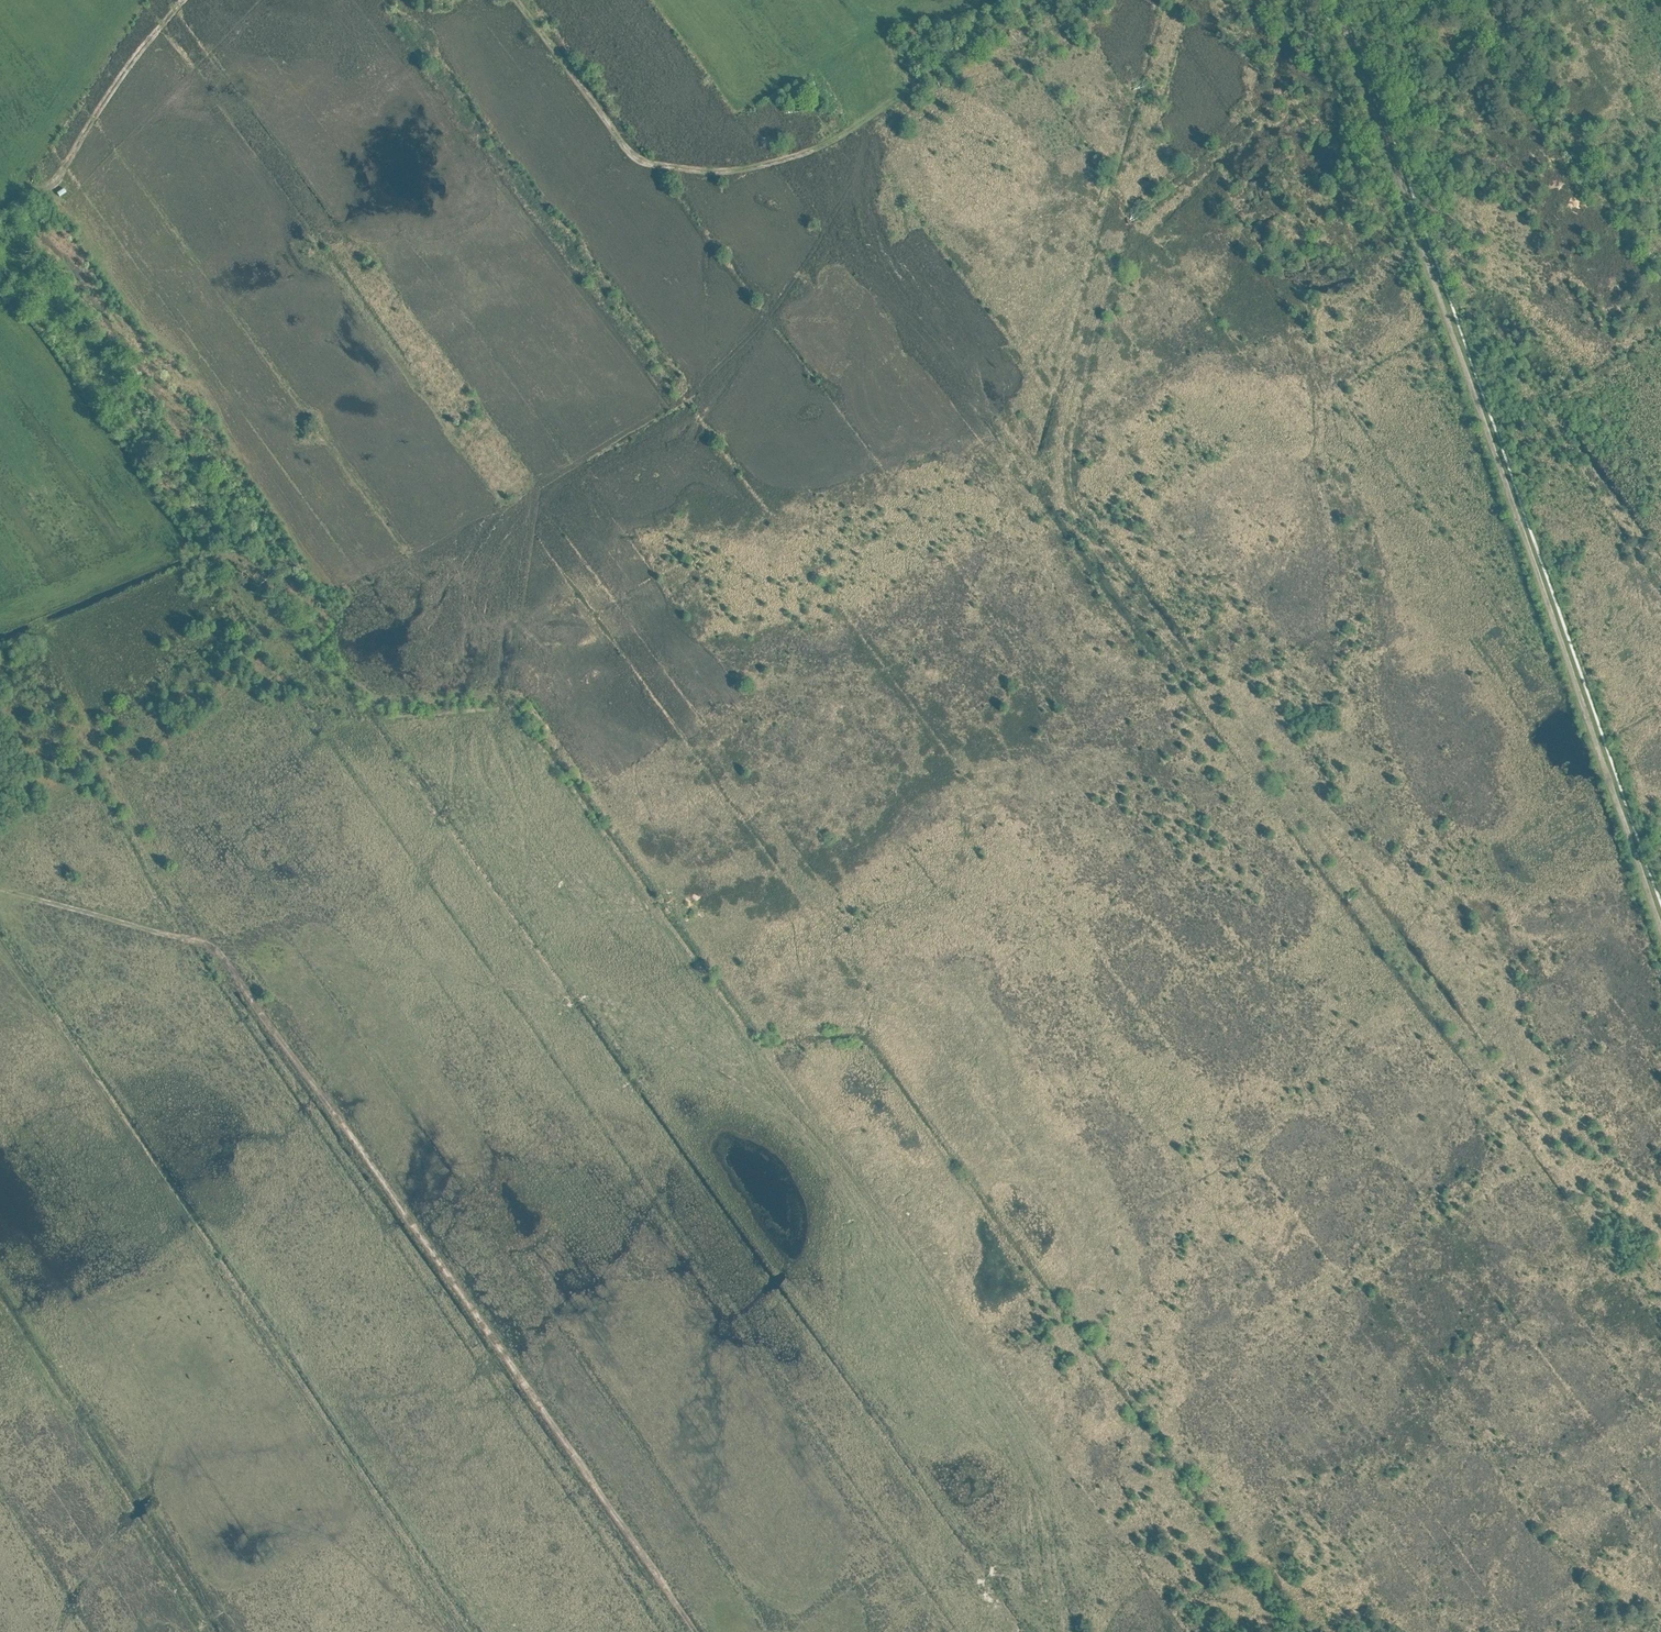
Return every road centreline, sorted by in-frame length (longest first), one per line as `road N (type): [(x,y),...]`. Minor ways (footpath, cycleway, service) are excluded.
road 1 (track): [(0,887),(205,944),(673,1631)]
road 2 (track): [(1660,928),(1334,0)]
road 3 (track): [(516,0),(672,185),(765,169),(873,112),(1043,0)]
road 4 (track): [(495,516),(681,404),(743,353),(833,229),(862,168),(873,112)]
road 5 (track): [(39,627),(133,824),(205,944)]
road 6 (track): [(30,189),(50,187),(183,0)]

